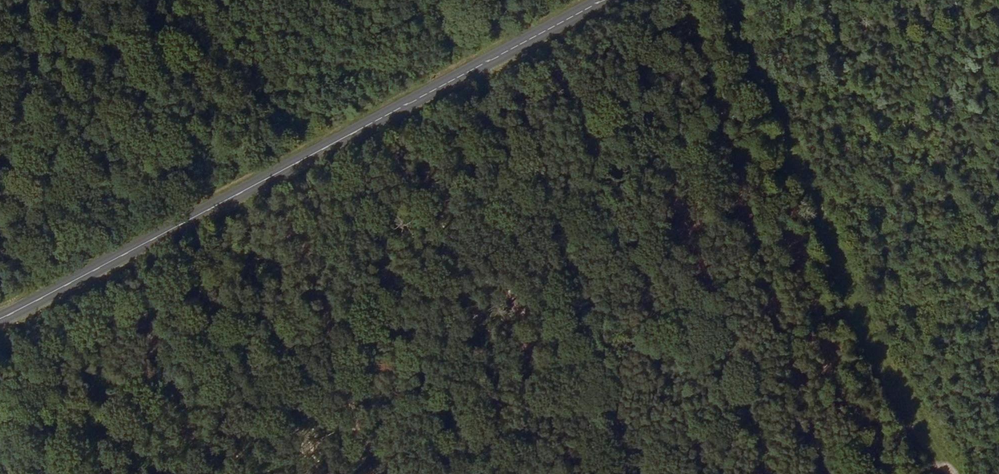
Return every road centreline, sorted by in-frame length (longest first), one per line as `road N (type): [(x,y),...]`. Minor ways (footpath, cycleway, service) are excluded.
road 1 (secondary): [(0,320),(607,0)]
road 2 (track): [(729,0),(880,346),(956,473)]

